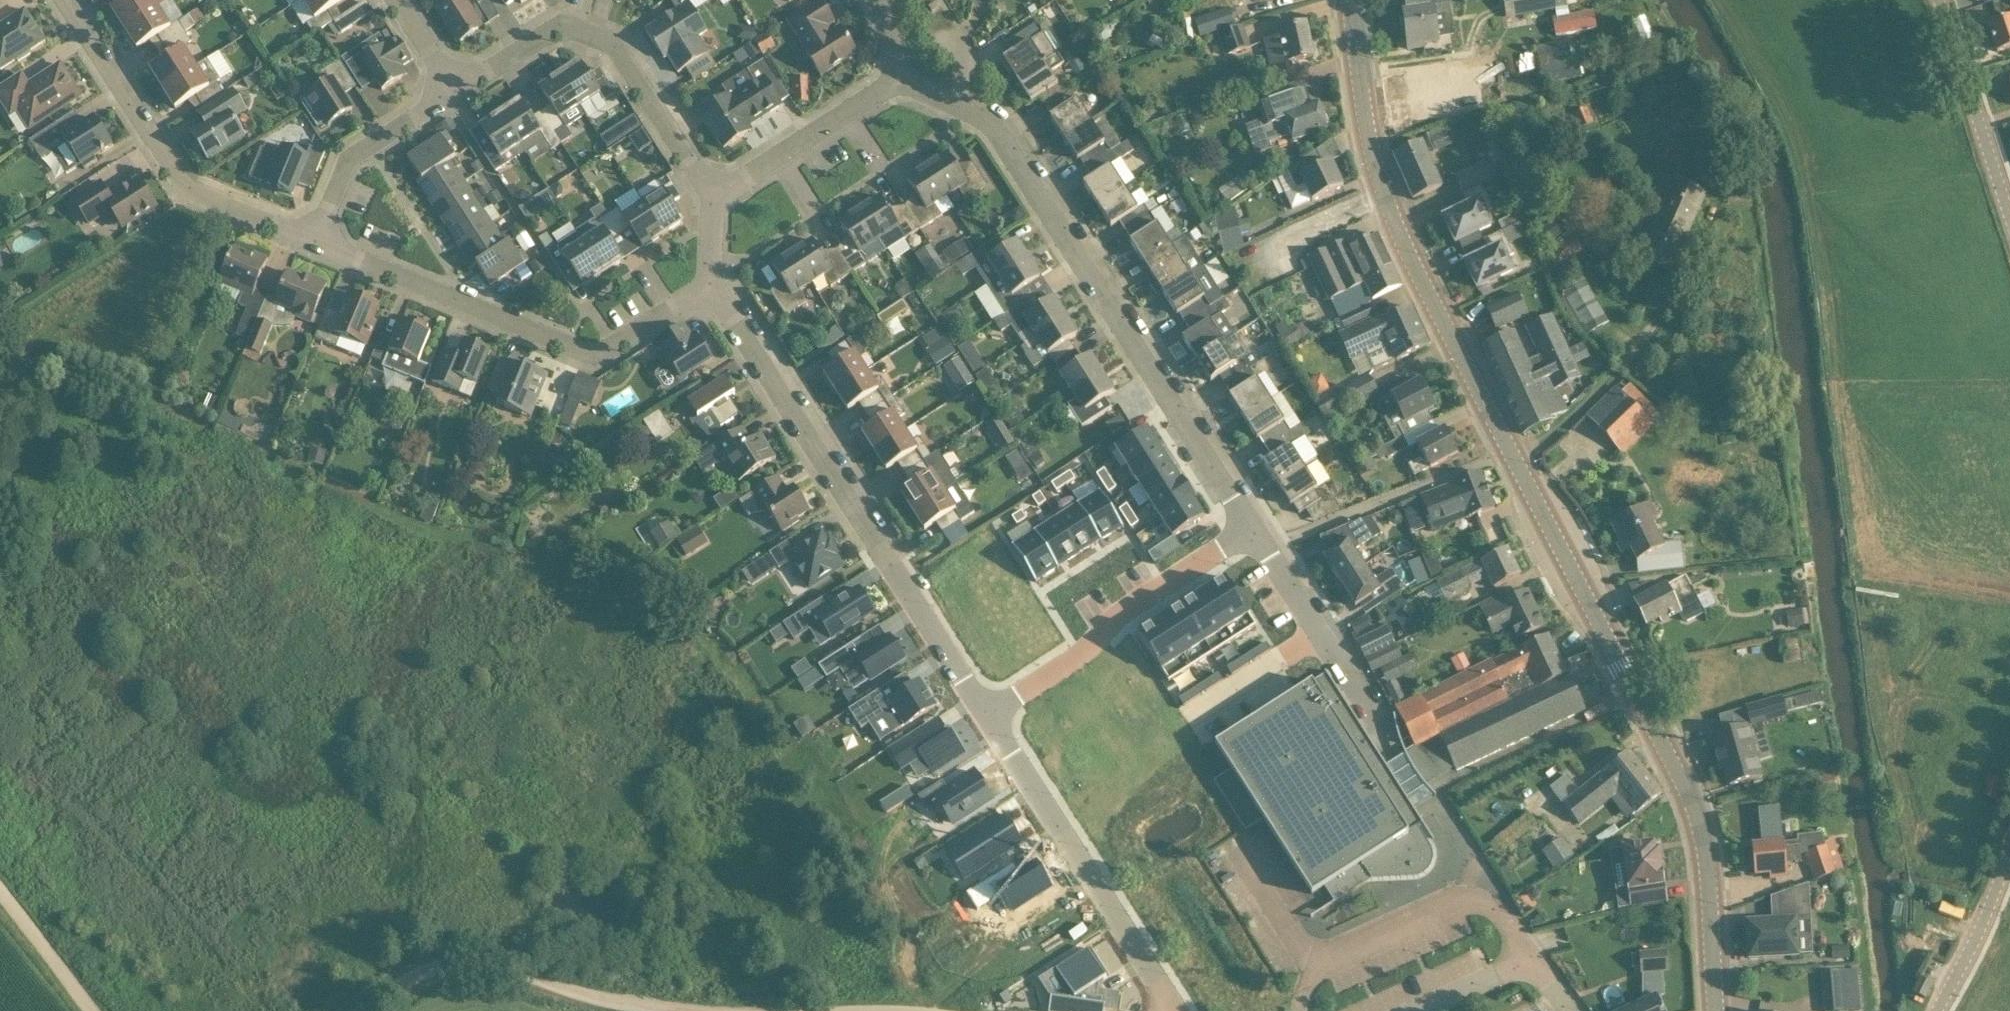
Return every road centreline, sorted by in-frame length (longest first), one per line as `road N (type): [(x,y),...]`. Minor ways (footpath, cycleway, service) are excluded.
road 1 (secondary): [(1716,1010),(1698,822),(1410,257),(1371,146),(1350,0)]
road 2 (residential): [(1252,529),(989,119),(903,81)]
road 3 (residential): [(707,293),(596,354),(316,240)]
road 4 (residential): [(316,240),(185,186),(66,0)]
road 5 (residential): [(715,193),(612,41),(564,25),(456,89)]
road 6 (unclassified): [(1172,1010),(989,716)]
road 7 (unclassified): [(683,1010),(466,961),(416,975),(363,1010)]
road 8 (residential): [(895,568),(707,293)]
road 9 (residential): [(1252,529),(1125,610),(1069,663),(989,716)]
road 10 (residential): [(1386,737),(1252,529)]
road 11 (unclassified): [(2009,221),(1938,0)]
road 12 (residential): [(903,81),(715,193)]
road 13 (residential): [(456,89),(345,160),(316,240)]
road 14 (residential): [(1417,1010),(1534,961),(1573,1010)]
road 15 (unclassified): [(989,716),(895,568)]
road 16 (unclassified): [(1938,1010),(2009,854)]
road 17 (unclassified): [(90,1010),(0,895)]

